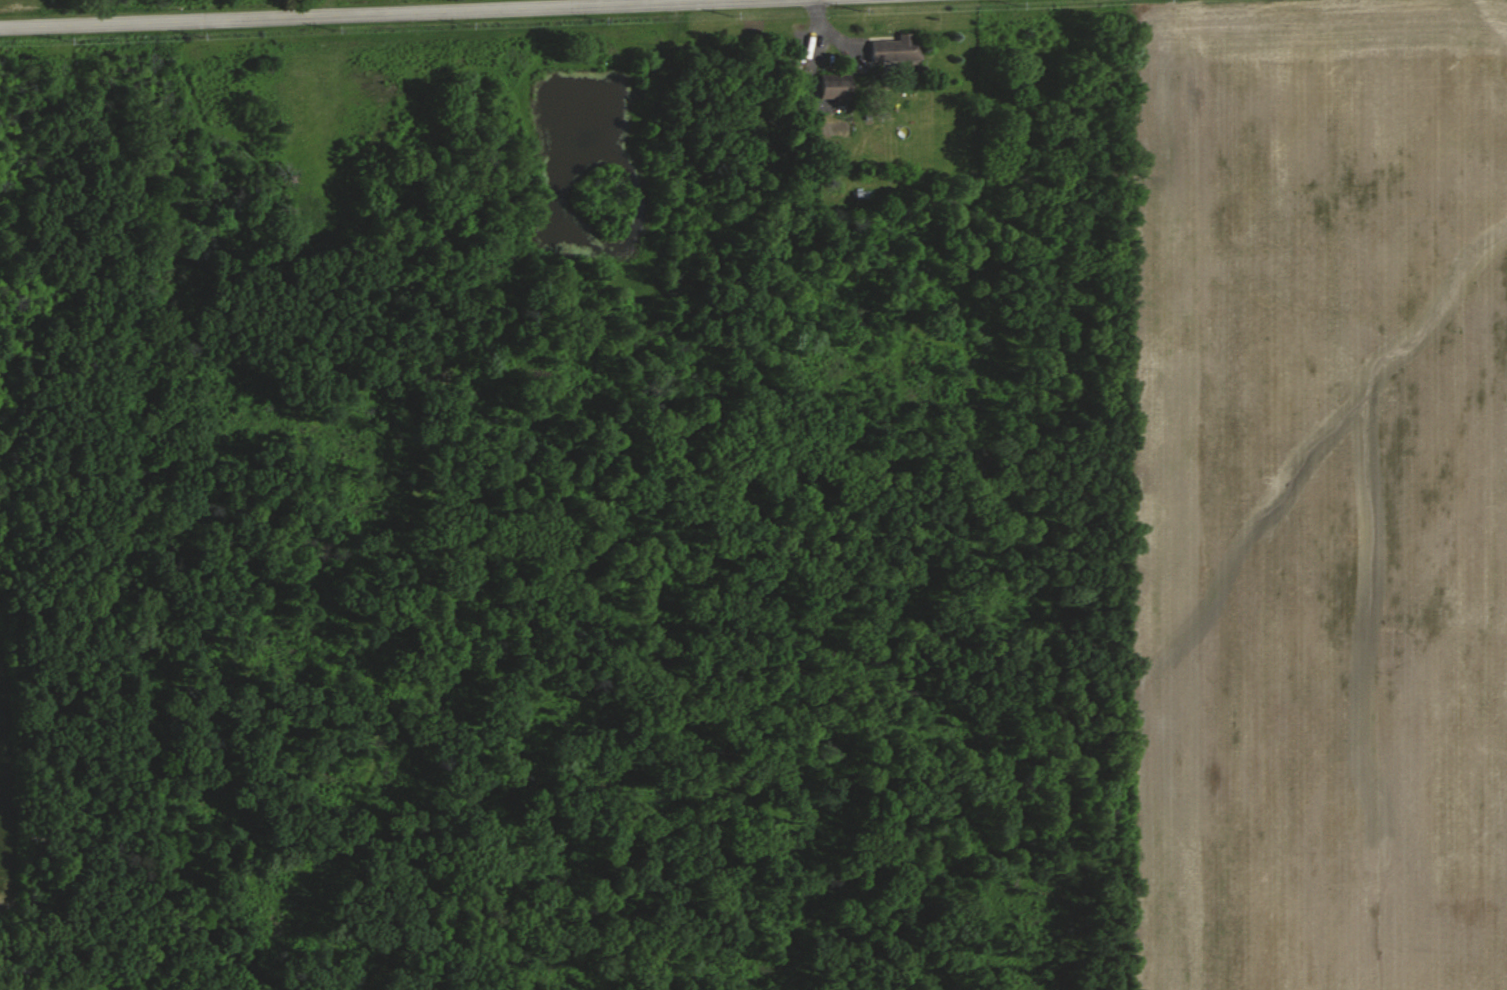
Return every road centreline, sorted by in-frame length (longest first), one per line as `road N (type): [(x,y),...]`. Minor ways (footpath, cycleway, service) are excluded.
road 1 (residential): [(0,23),(615,0)]

